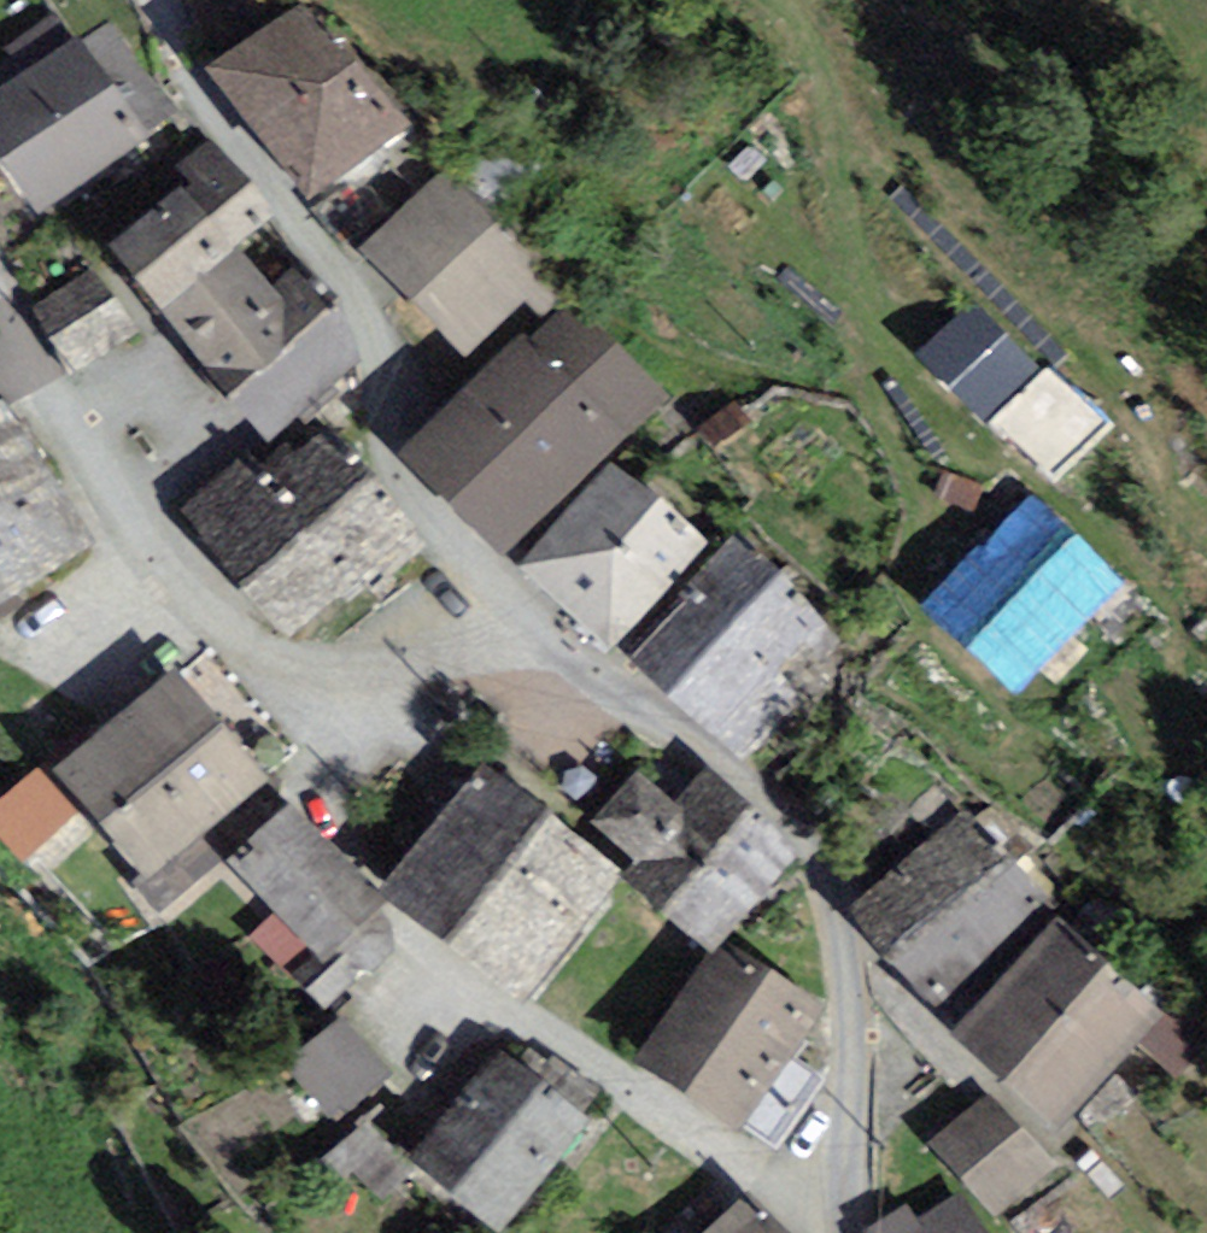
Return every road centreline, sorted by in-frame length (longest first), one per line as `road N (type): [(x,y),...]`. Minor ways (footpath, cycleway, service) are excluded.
road 1 (tertiary): [(850,1232),(843,958),(837,908),(810,838),(642,710),(508,625)]
road 2 (tertiary): [(508,625),(454,565),(392,465),(384,439),(389,362),(352,277),(212,105),(159,0)]
road 3 (unclassified): [(508,625),(324,671),(242,660),(218,639),(29,354),(0,288)]

